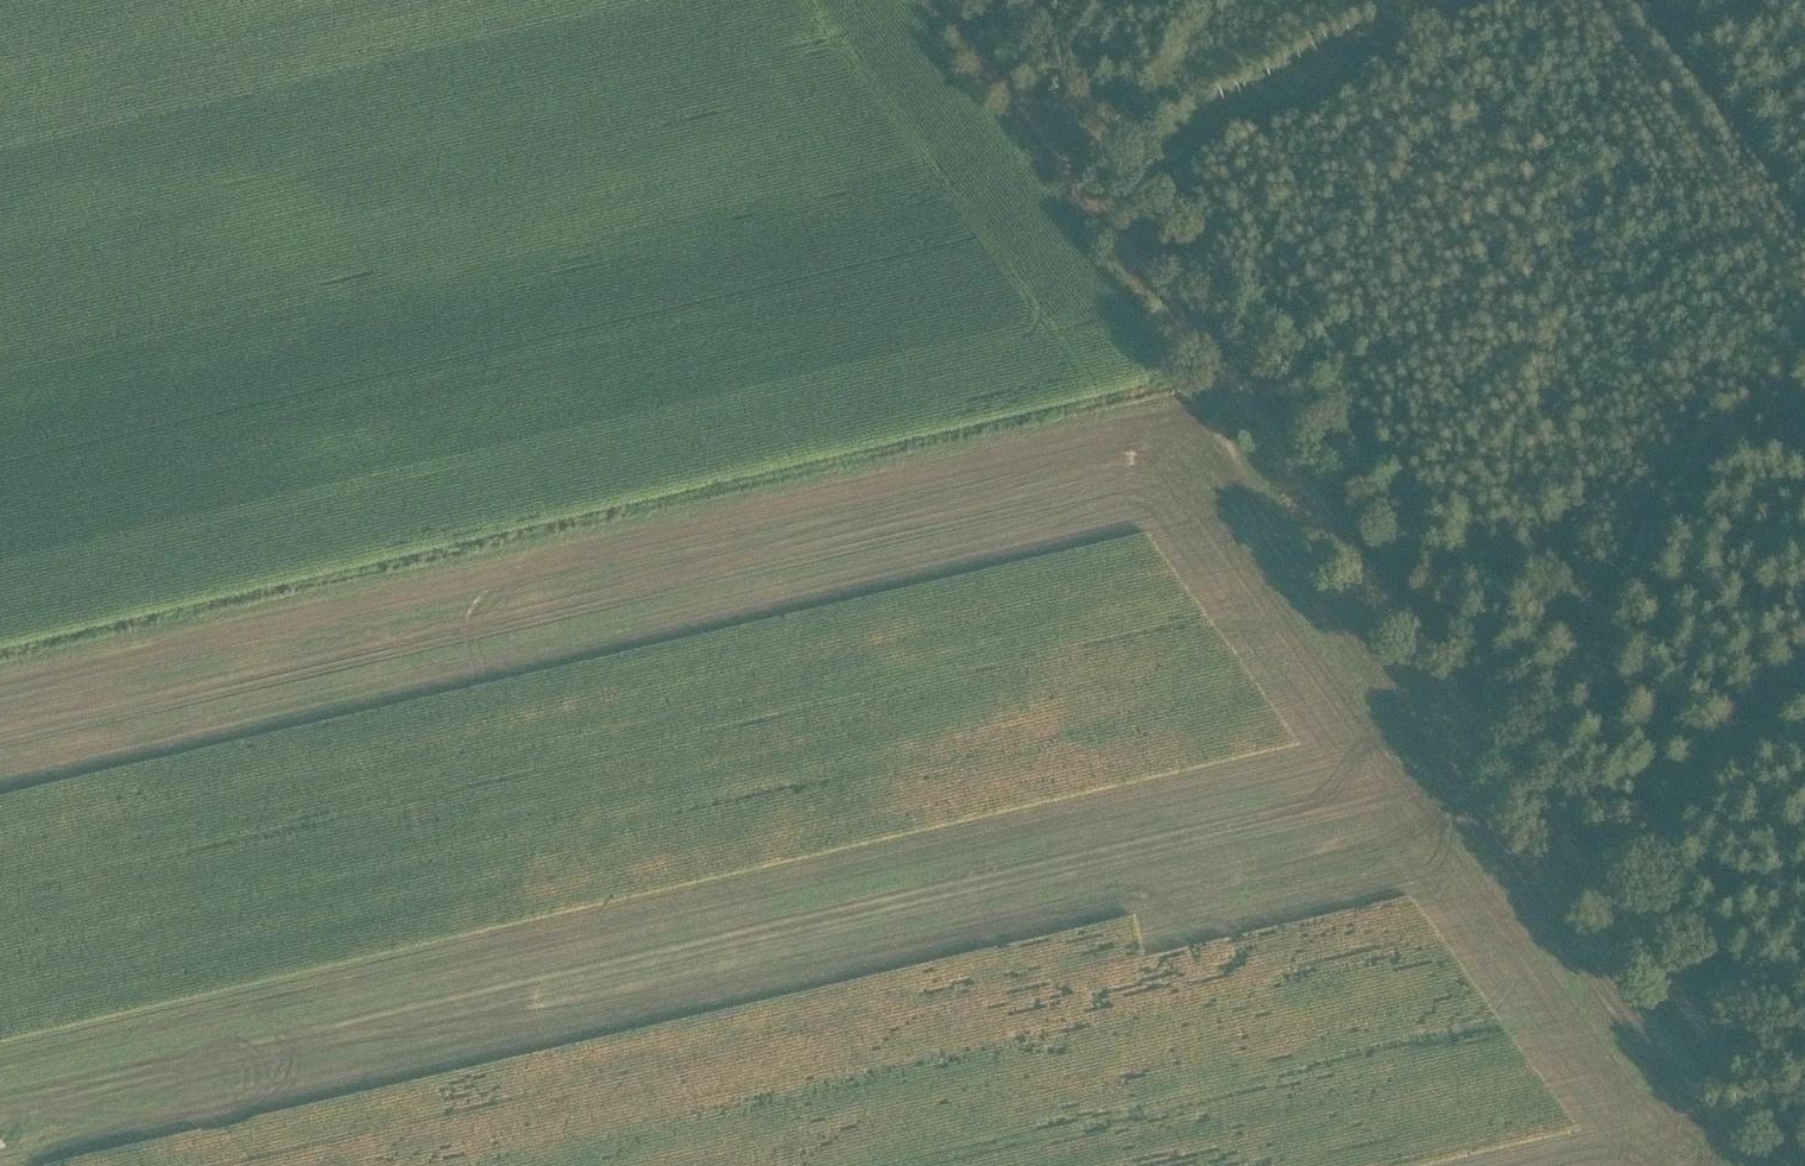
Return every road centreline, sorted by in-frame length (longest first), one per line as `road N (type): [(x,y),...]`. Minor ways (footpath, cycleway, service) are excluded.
road 1 (track): [(944,0),(1598,881)]
road 2 (track): [(1804,1164),(1598,881)]
road 3 (track): [(1598,881),(1804,671)]

